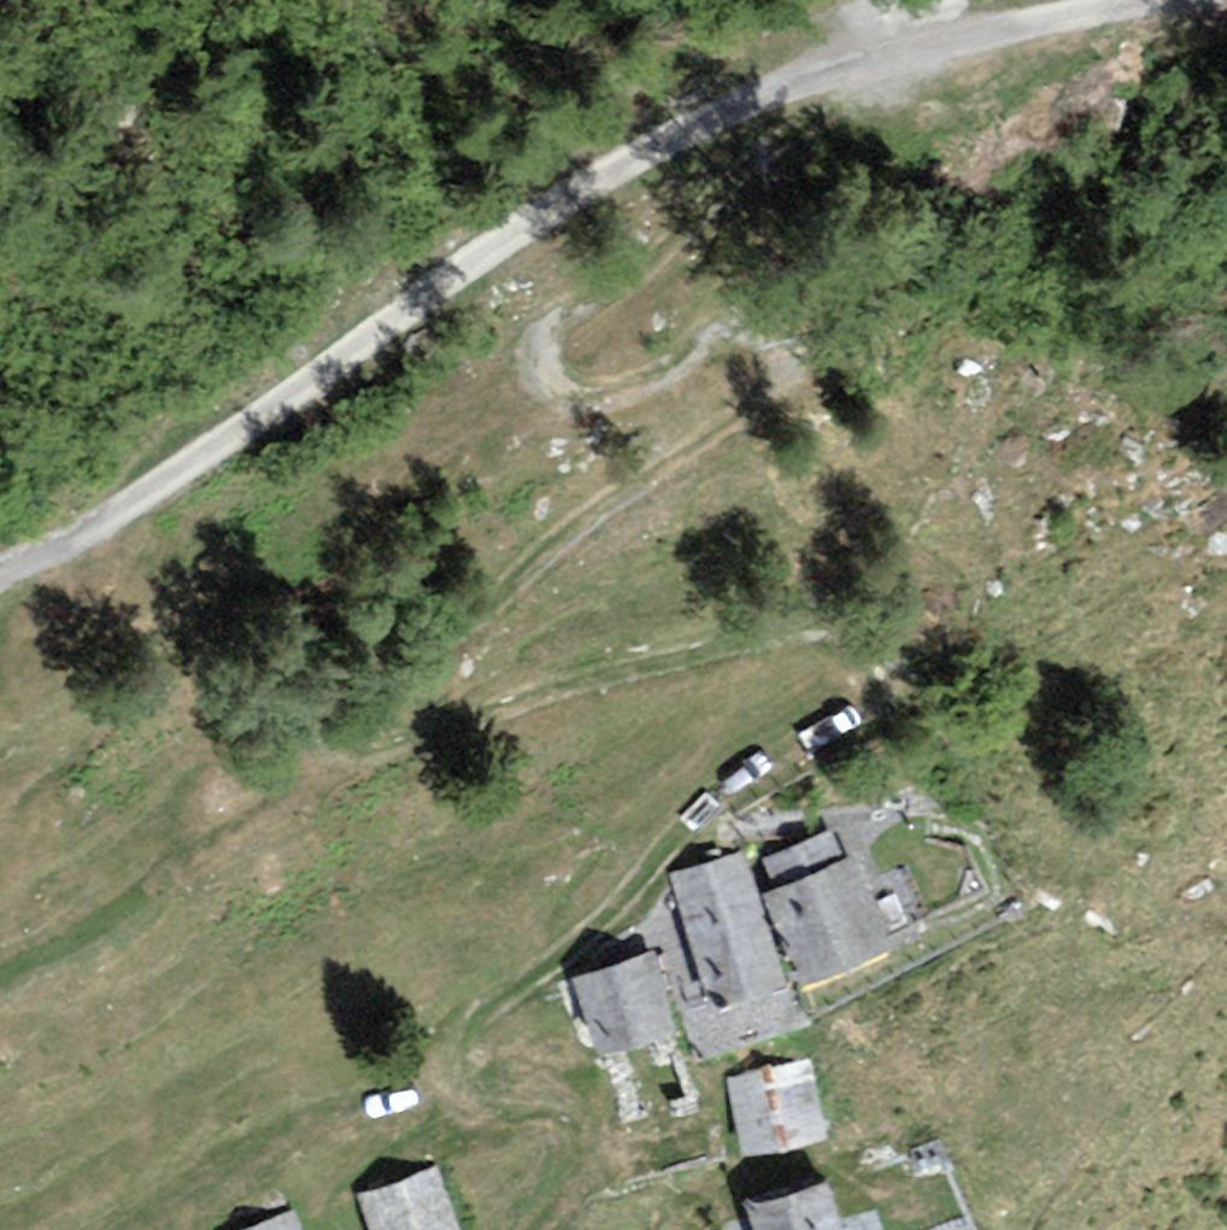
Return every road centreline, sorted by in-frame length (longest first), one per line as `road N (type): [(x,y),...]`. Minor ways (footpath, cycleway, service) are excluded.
road 1 (track): [(897,58),(839,115),(682,220),(620,289),(543,334),(546,385),(589,408),(728,327),(772,346),(781,389),(714,450),(567,540),(440,644),(328,688),(313,732),(358,750),(821,627),(886,651),(904,700),(700,805),(607,911),(479,1016),(463,1055),(477,1091),(548,1092),(589,1119),(586,1167),(532,1229)]
road 2 (track): [(1126,0),(865,67),(736,122),(37,569),(0,577)]

